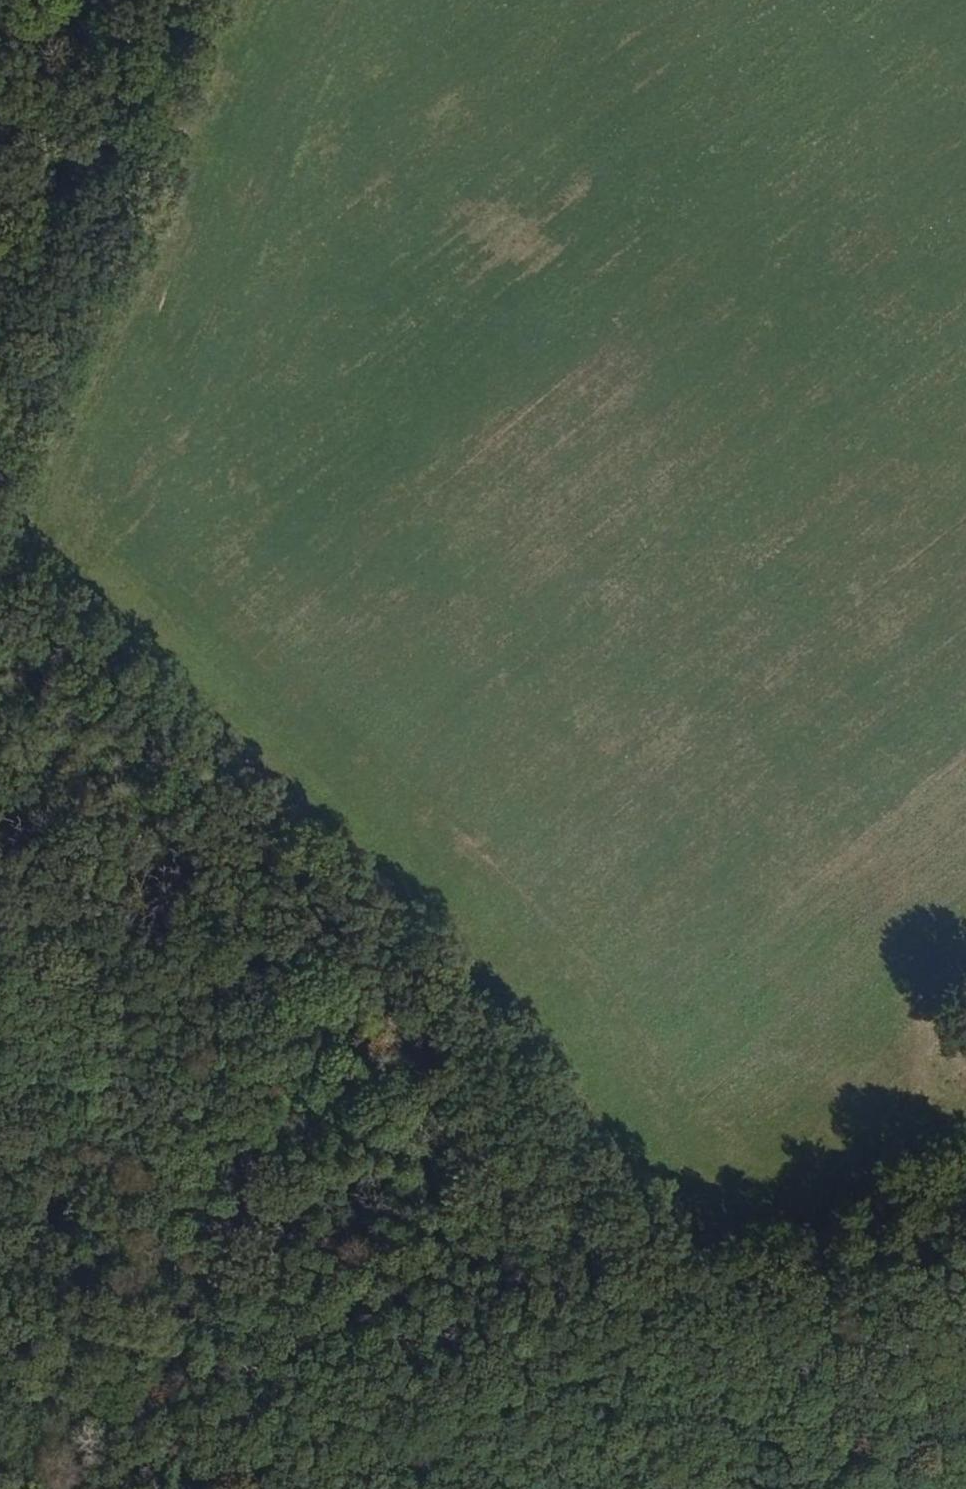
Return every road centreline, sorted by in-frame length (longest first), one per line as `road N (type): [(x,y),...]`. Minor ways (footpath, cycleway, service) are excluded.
road 1 (track): [(0,195),(162,0)]

